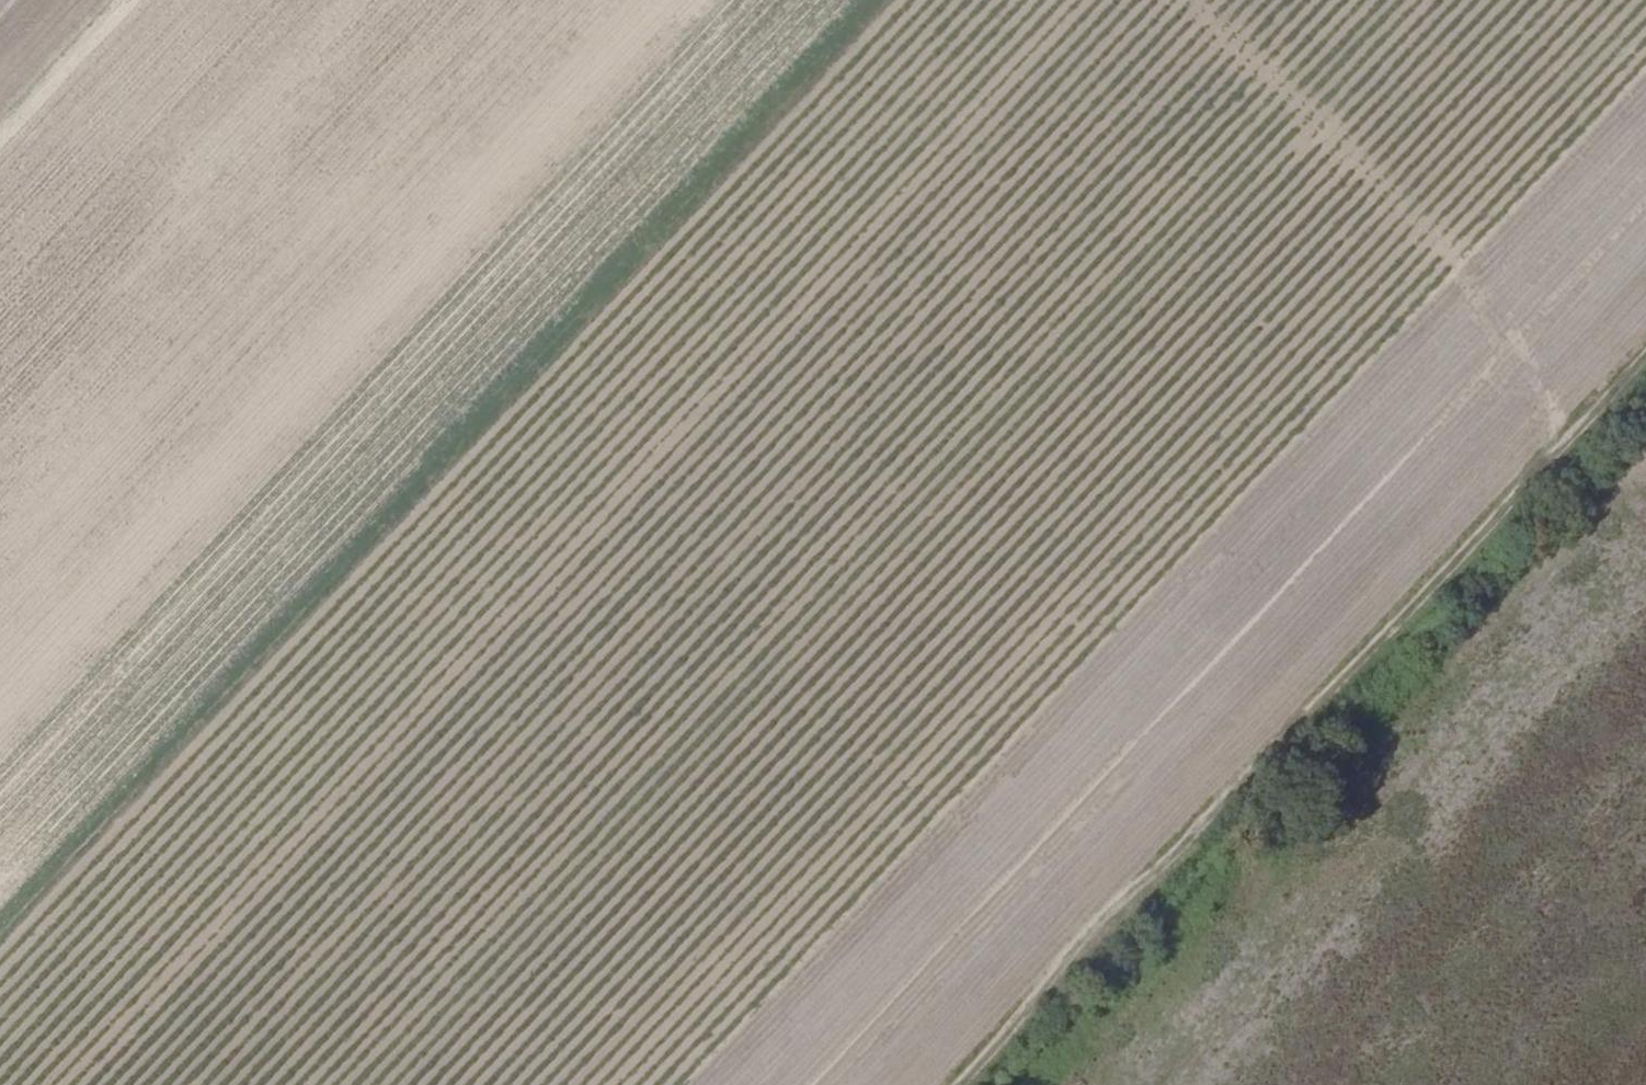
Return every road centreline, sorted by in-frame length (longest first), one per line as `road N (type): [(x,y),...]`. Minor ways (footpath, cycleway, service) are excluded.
road 1 (track): [(955,1084),(1645,349)]

